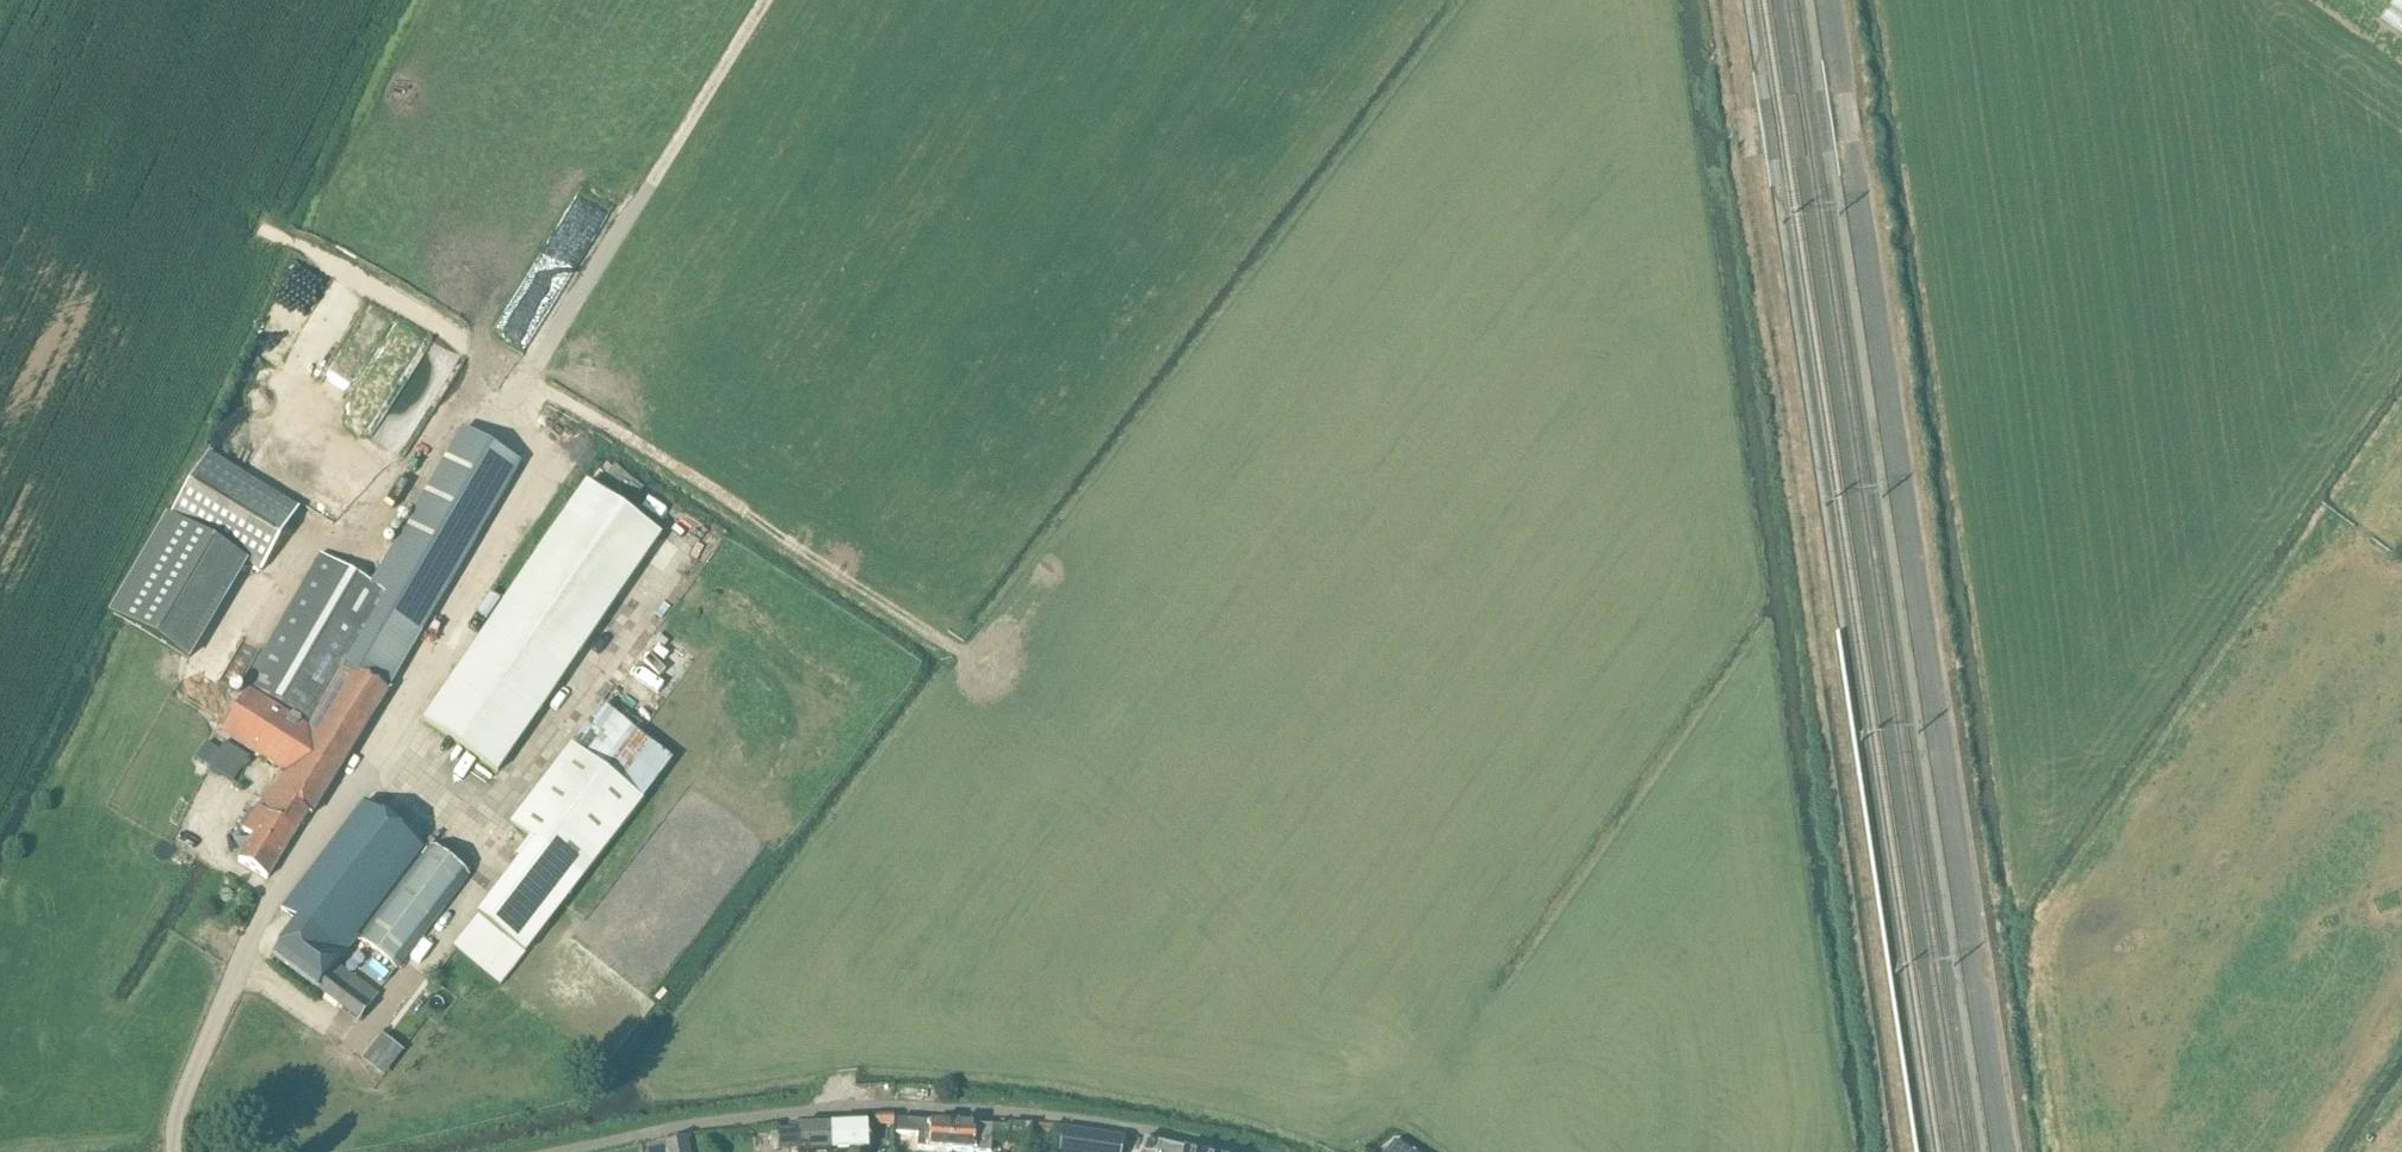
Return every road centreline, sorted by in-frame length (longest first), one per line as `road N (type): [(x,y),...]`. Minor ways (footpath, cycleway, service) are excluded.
road 1 (track): [(1903,1151),(1747,159)]
road 2 (unclassified): [(1234,1151),(1003,1113),(902,1110),(813,1113),(591,1151)]

